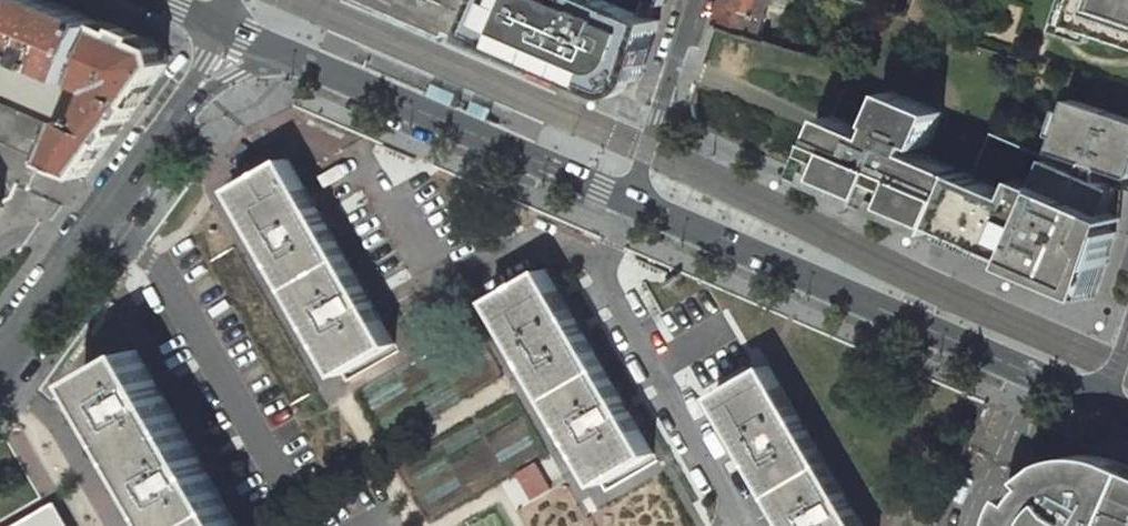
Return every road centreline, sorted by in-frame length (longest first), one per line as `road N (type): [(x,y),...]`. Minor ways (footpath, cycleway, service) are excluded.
road 1 (primary): [(627,202),(1106,407)]
road 2 (primary): [(300,62),(627,202)]
road 3 (residential): [(165,122),(0,366)]
road 4 (unclassified): [(696,0),(627,202)]
road 5 (residential): [(165,122),(234,77),(300,62)]

